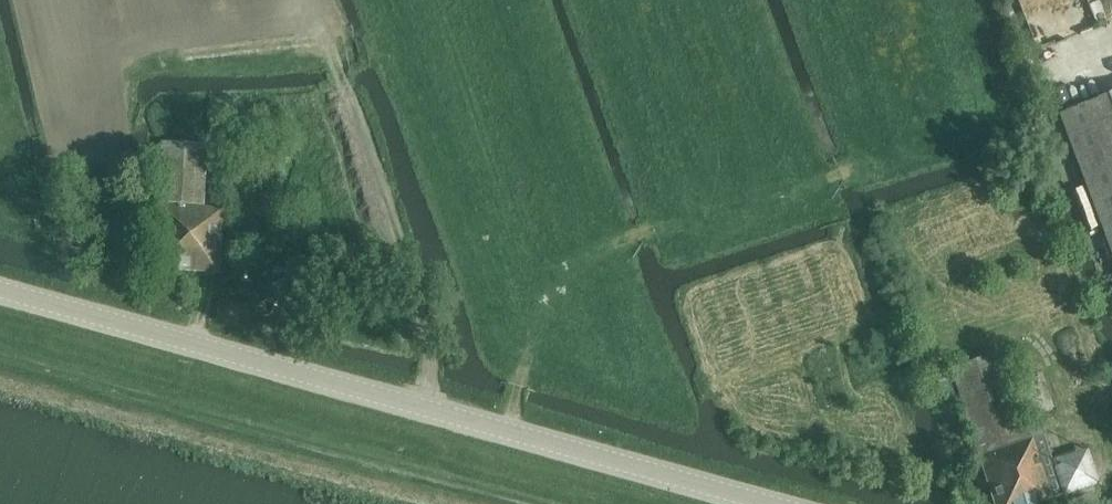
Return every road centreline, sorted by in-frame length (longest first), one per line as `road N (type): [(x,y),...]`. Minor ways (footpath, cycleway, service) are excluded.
road 1 (tertiary): [(0,290),(367,404),(748,503)]
road 2 (track): [(279,0),(342,71),(422,54),(531,355),(512,436)]
road 3 (track): [(863,168),(661,223),(565,280),(531,355)]

